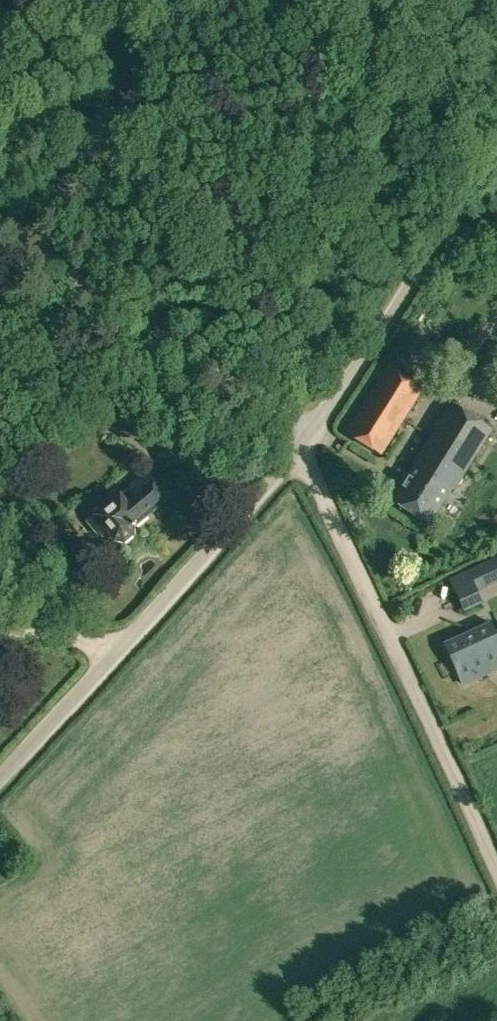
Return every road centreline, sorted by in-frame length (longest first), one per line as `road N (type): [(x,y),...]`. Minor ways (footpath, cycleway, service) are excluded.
road 1 (unclassified): [(0,785),(226,533),(326,407)]
road 2 (track): [(496,823),(326,407)]
road 3 (residential): [(326,407),(496,161)]

